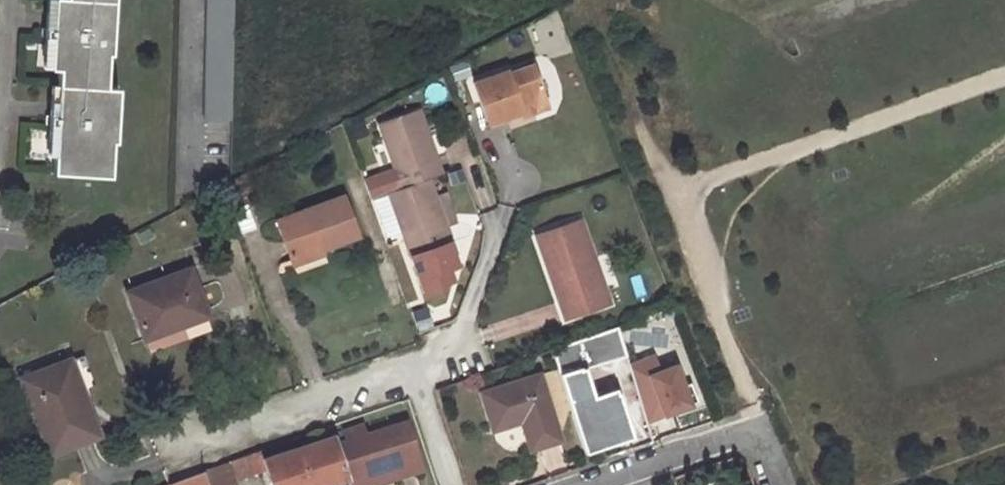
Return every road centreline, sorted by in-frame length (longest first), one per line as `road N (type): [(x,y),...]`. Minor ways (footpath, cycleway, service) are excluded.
road 1 (residential): [(415,369),(176,453)]
road 2 (residential): [(592,484),(757,428),(779,484)]
road 3 (residential): [(415,369),(454,355),(502,215)]
road 4 (residential): [(455,484),(415,369)]

